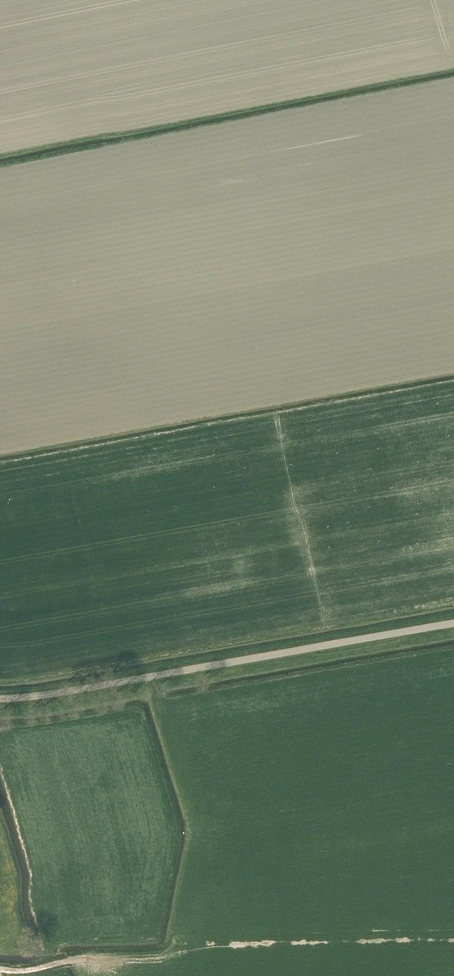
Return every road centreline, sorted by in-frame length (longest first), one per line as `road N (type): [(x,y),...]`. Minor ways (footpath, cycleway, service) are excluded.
road 1 (unclassified): [(0,698),(453,626)]

